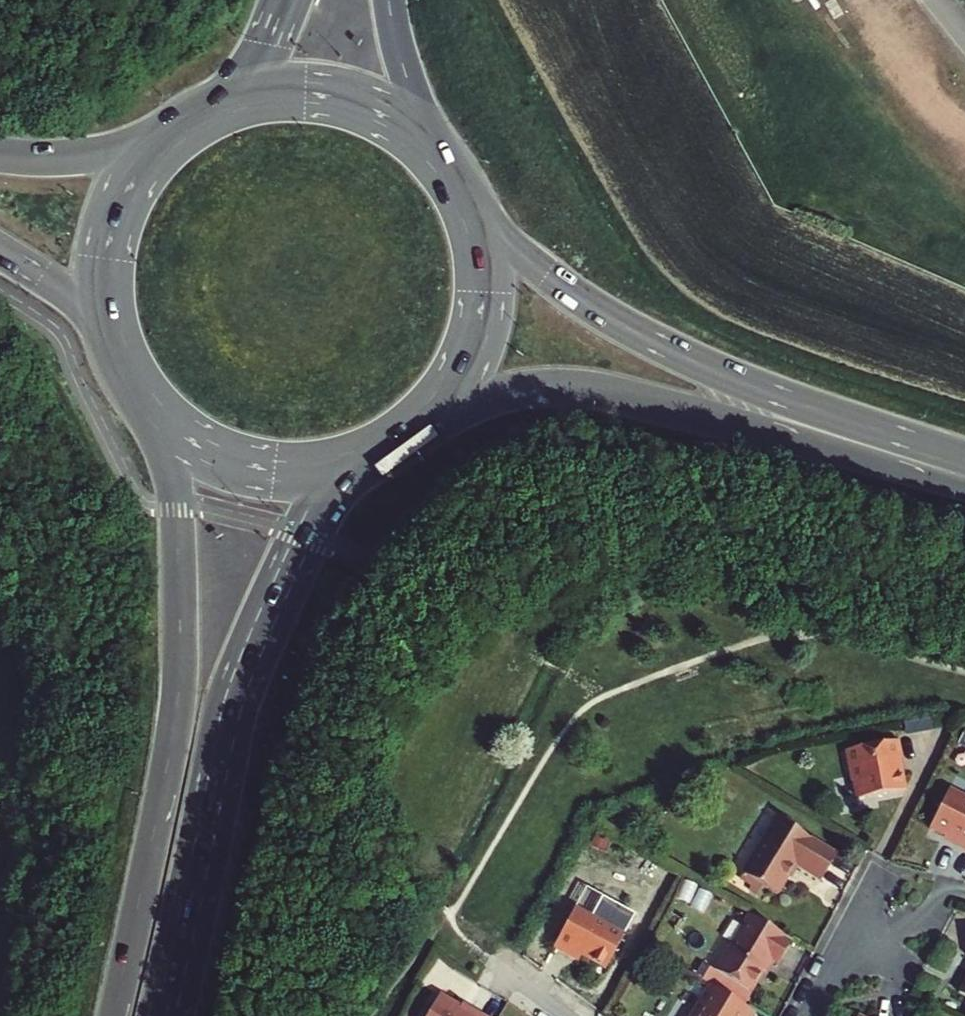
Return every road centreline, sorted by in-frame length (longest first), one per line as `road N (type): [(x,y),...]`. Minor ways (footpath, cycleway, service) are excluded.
road 1 (trunk): [(152,414),(176,512),(175,703),(111,1015)]
road 2 (trunk): [(166,1015),(250,655),(302,542),(373,457)]
road 3 (tertiary): [(964,471),(643,338),(529,260),(468,199)]
road 4 (tertiary): [(419,427),(512,389),(580,385),(964,482)]
road 5 (trunk): [(441,156),(392,115),(332,92),(268,89),(206,107)]
road 6 (trunk): [(419,427),(459,379),(482,321),(485,259),(468,199)]
road 7 (trunk): [(152,414),(199,450),(255,471),(315,473),(373,457)]
road 8 (trunk): [(157,142),(121,190),(105,232),(99,292),(107,336)]
road 9 (trunk): [(441,156),(403,69),(388,0)]
road 10 (tertiary): [(157,142),(91,157),(0,155)]
road 11 (residential): [(805,1015),(880,876)]
road 12 (tertiary): [(0,251),(81,305),(107,336)]
road 13 (trunk): [(284,0),(258,57),(206,107)]

